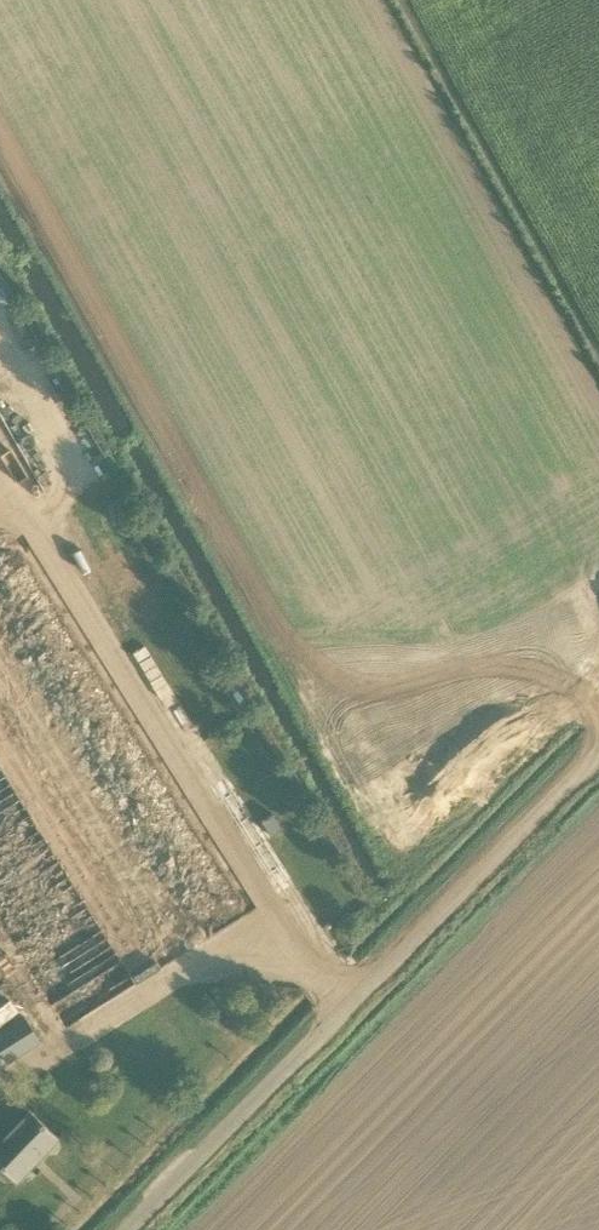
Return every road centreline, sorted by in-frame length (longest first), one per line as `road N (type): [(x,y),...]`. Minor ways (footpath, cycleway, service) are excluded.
road 1 (unclassified): [(123,1229),(598,749)]

